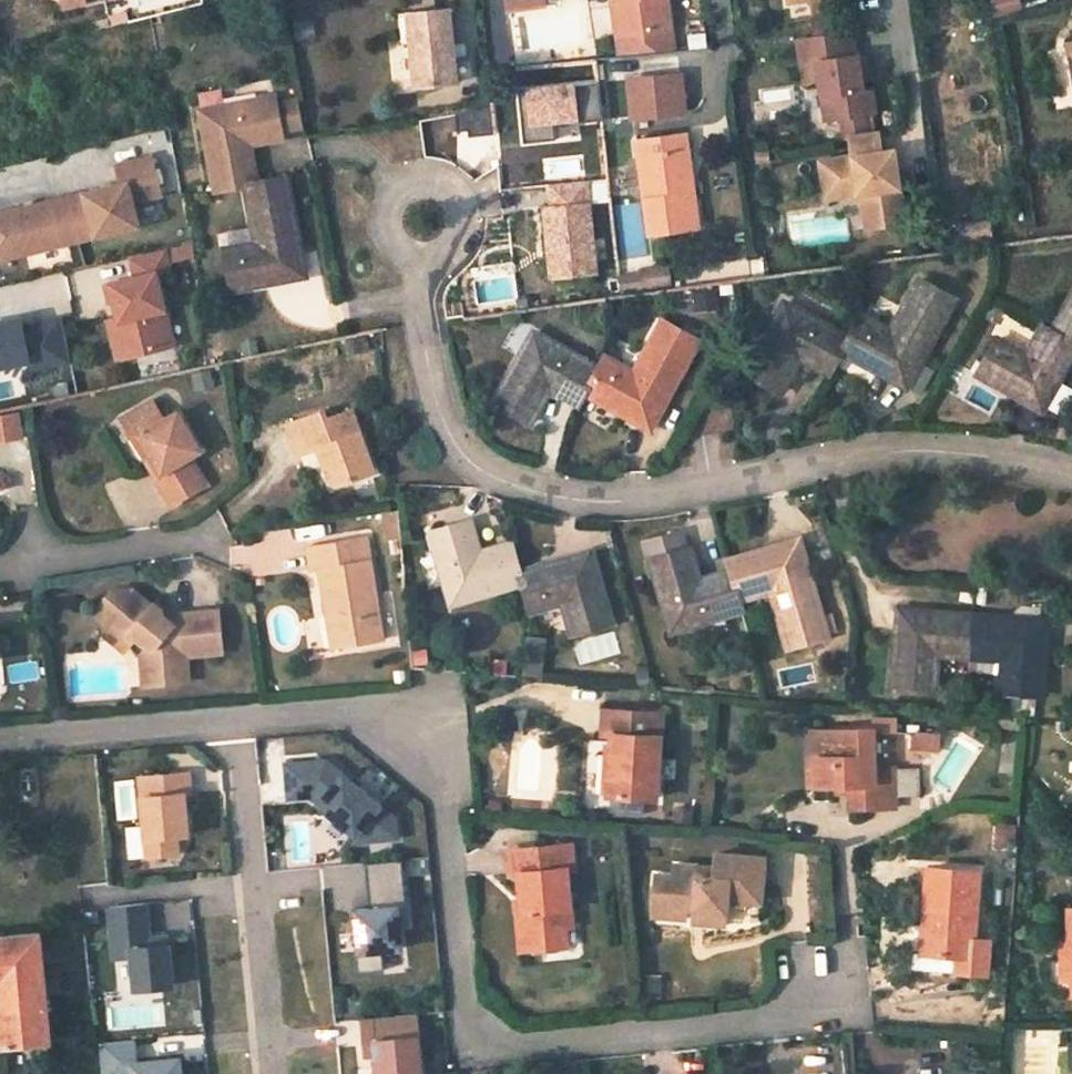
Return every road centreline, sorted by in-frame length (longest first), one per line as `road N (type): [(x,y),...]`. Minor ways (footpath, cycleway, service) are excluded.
road 1 (residential): [(1071,472),(906,449),(614,502),(499,483),(441,420),(418,296),(421,221)]
road 2 (residential): [(237,723),(366,711),(441,769),(463,1009),(501,1047),(791,1017),(833,984)]
road 3 (residential): [(0,745),(237,723)]
road 4 (residential): [(0,566),(216,534)]
road 5 (residential): [(254,883),(273,1073)]
road 6 (residential): [(237,723),(254,883)]
road 7 (residential): [(97,896),(254,883)]

